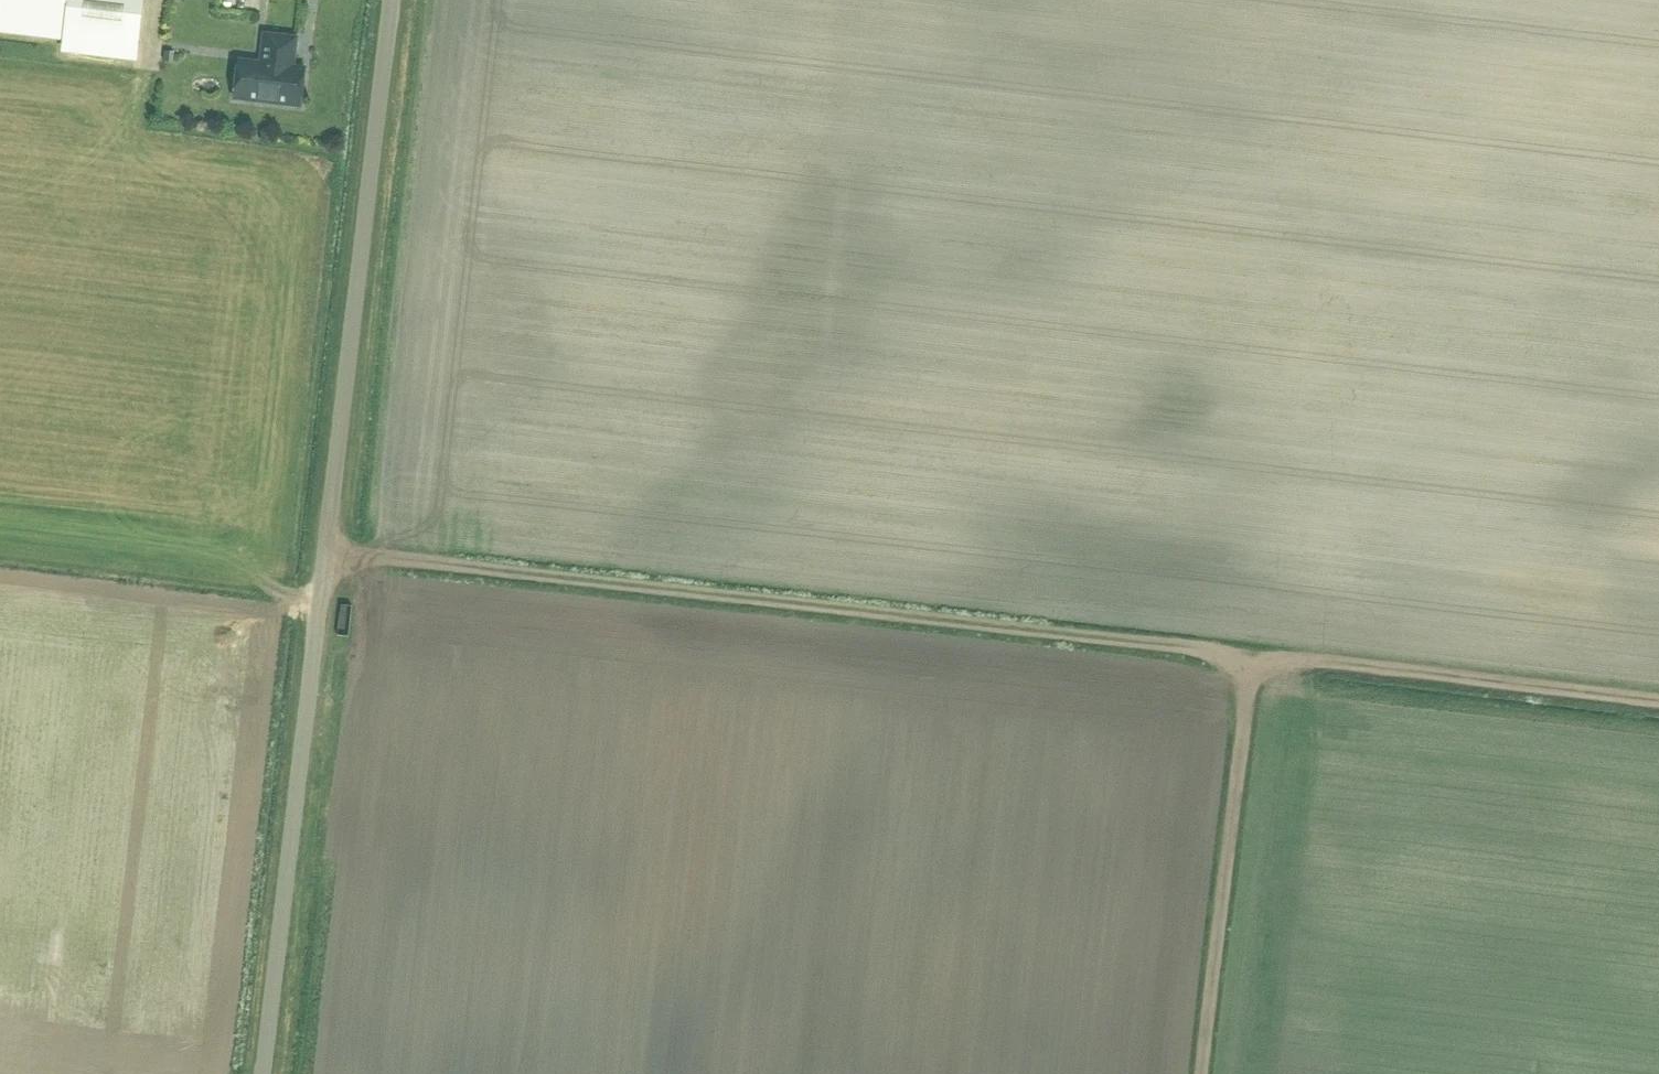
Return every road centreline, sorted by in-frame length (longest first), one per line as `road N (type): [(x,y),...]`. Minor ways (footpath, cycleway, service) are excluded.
road 1 (track): [(329,550),(1658,704)]
road 2 (unclassified): [(265,1073),(395,0)]
road 3 (track): [(1245,662),(1248,691),(1202,1073)]
road 4 (track): [(326,574),(281,563),(0,536)]

